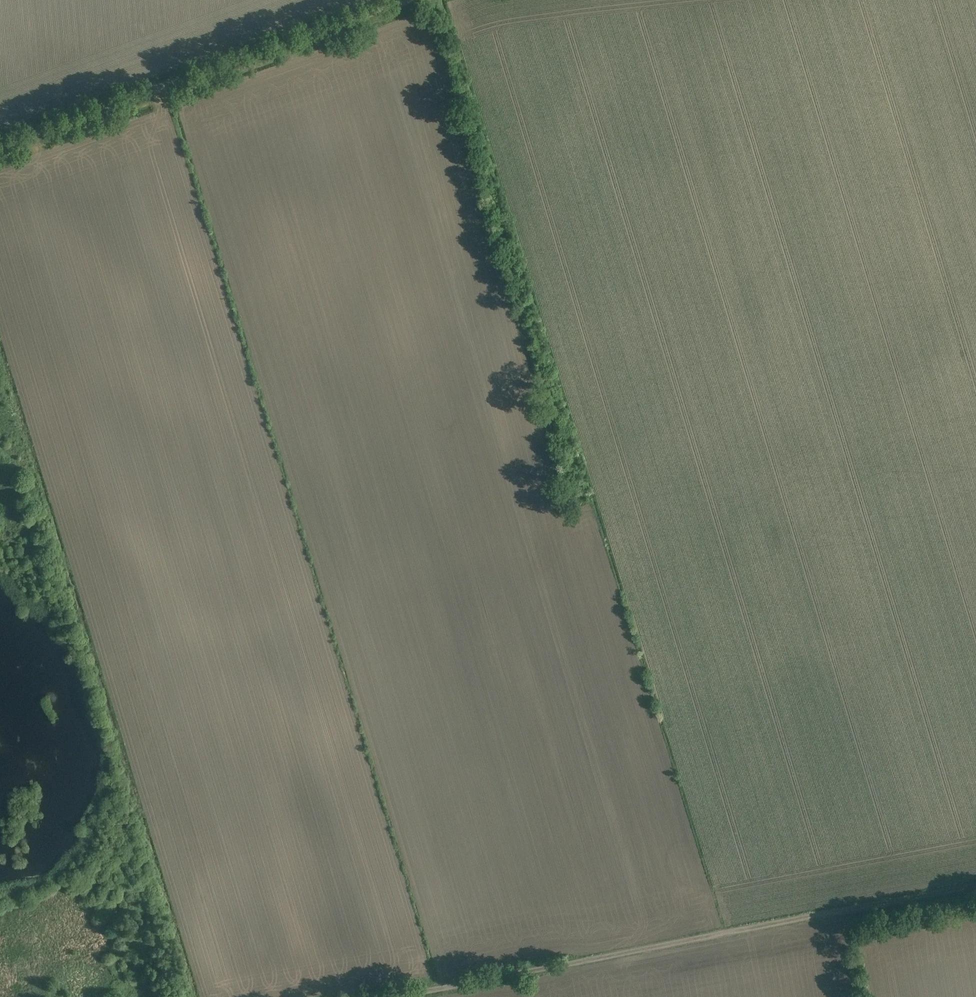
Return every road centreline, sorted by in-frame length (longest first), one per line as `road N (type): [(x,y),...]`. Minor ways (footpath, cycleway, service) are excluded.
road 1 (track): [(975,889),(392,996)]
road 2 (unclassified): [(0,145),(407,0)]

